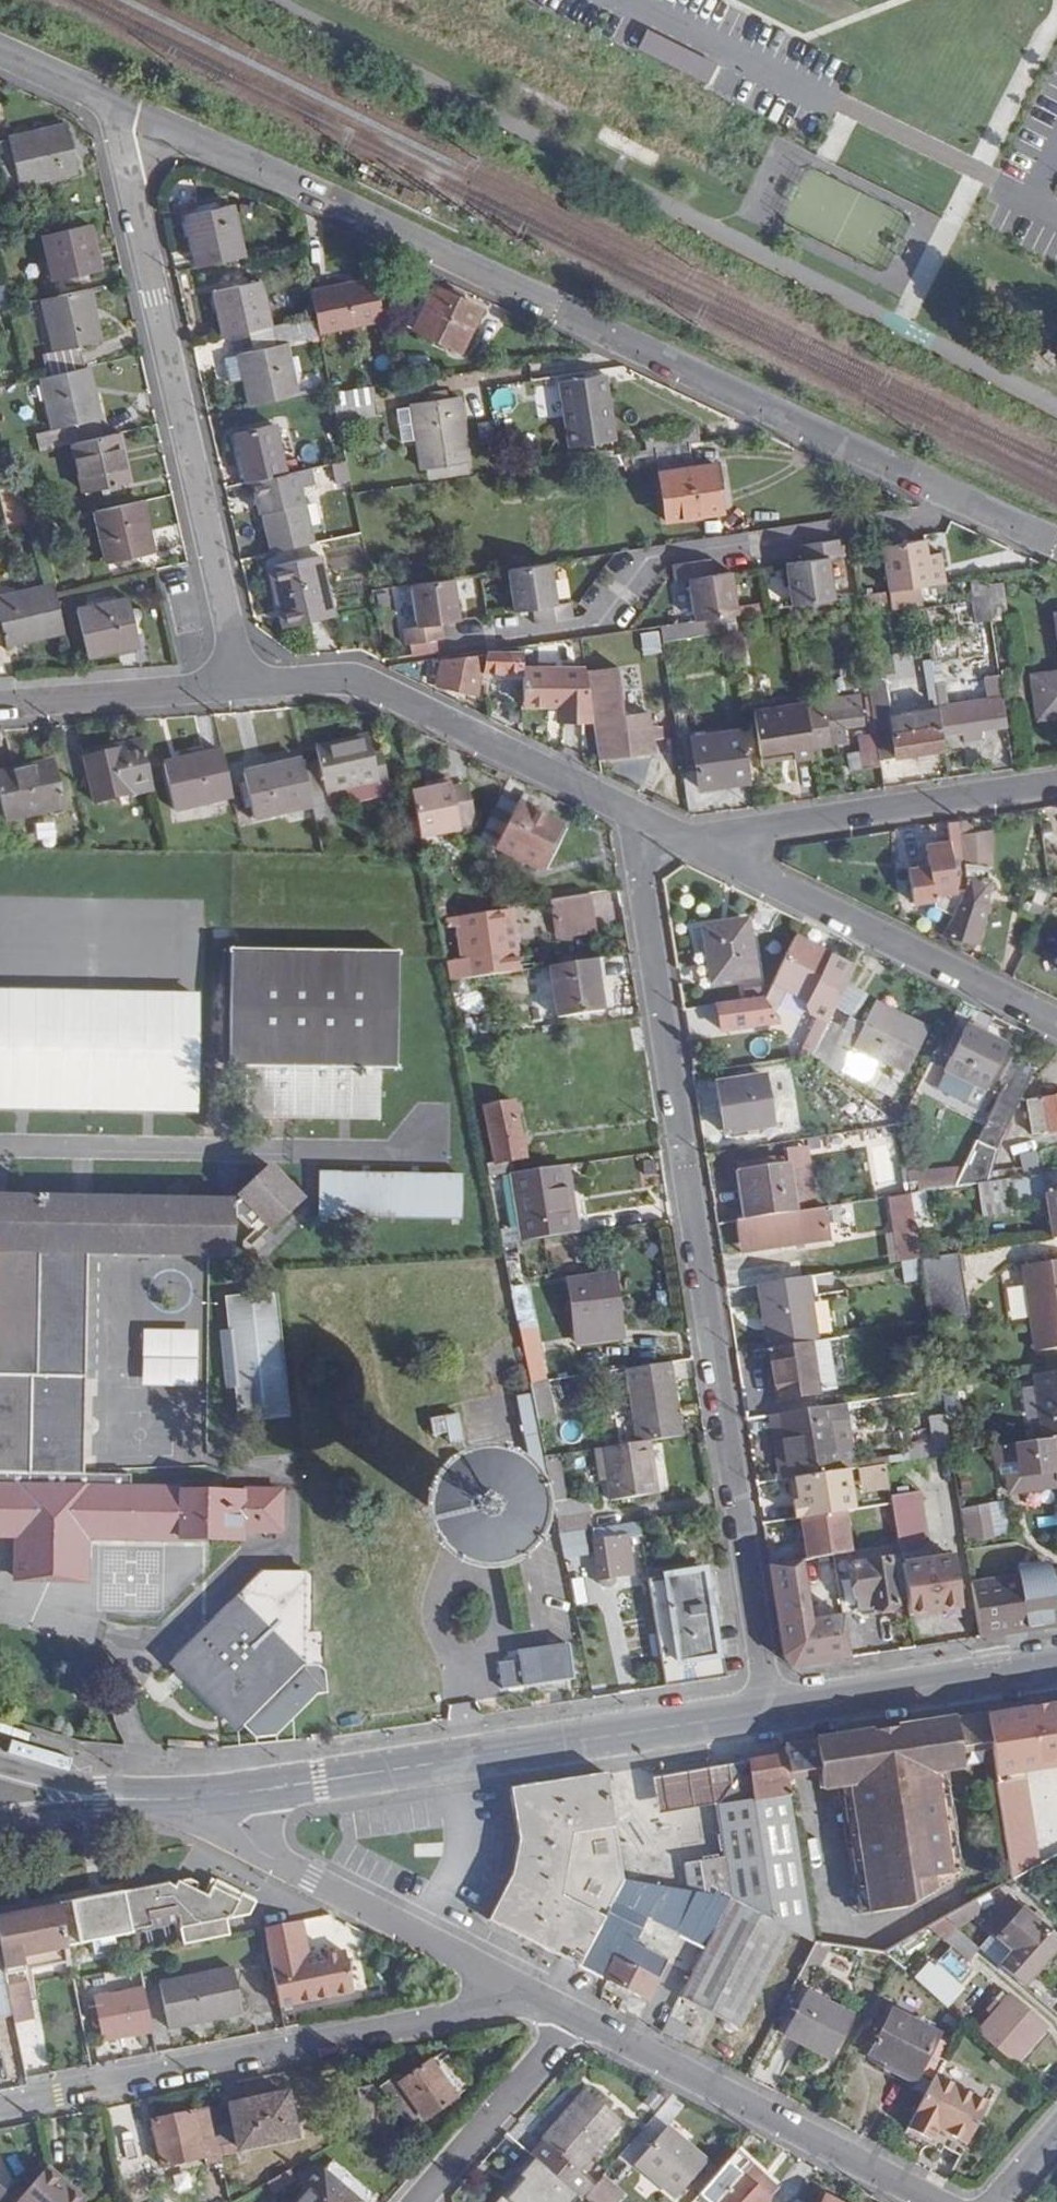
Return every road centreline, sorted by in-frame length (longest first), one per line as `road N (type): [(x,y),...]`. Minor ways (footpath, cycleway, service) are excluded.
road 1 (residential): [(953,493),(199,138),(118,129)]
road 2 (residential): [(771,1710),(633,814)]
road 3 (residential): [(246,683),(118,129)]
road 4 (primary): [(771,1710),(213,1797)]
road 5 (residential): [(530,1993),(454,2019),(0,2104)]
road 6 (residential): [(516,635),(604,621),(657,554),(932,512),(953,493)]
road 7 (residential): [(246,683),(370,686),(633,814)]
road 8 (residential): [(688,841),(1056,1027)]
road 9 (residential): [(939,2201),(581,2020)]
road 10 (residential): [(530,1993),(259,1852),(213,1797)]
road 11 (residential): [(688,841),(1056,783)]
road 12 (primary): [(1056,1665),(771,1710)]
road 13 (residential): [(0,702),(246,683)]
road 14 (residential): [(420,2201),(581,2020)]
road 15 (primary): [(213,1797),(100,1788),(0,1765)]
road 16 (primary): [(0,1823),(213,1797)]
road 17 (residential): [(118,129),(90,93),(0,50)]

